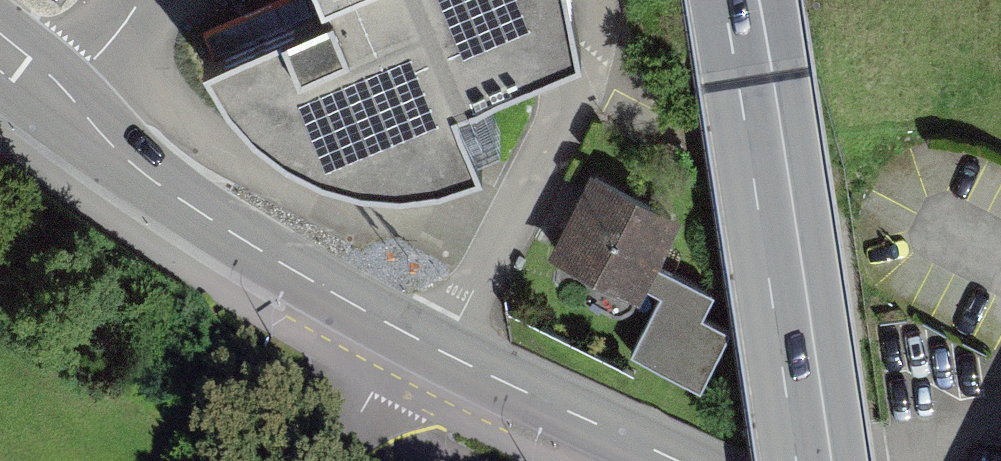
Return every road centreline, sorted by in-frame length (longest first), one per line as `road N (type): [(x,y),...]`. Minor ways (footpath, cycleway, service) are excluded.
road 1 (secondary): [(0,55),(139,169),(444,356)]
road 2 (primary): [(746,0),(813,460)]
road 3 (secondary): [(444,356),(661,460)]
road 4 (residential): [(335,460),(444,356)]

